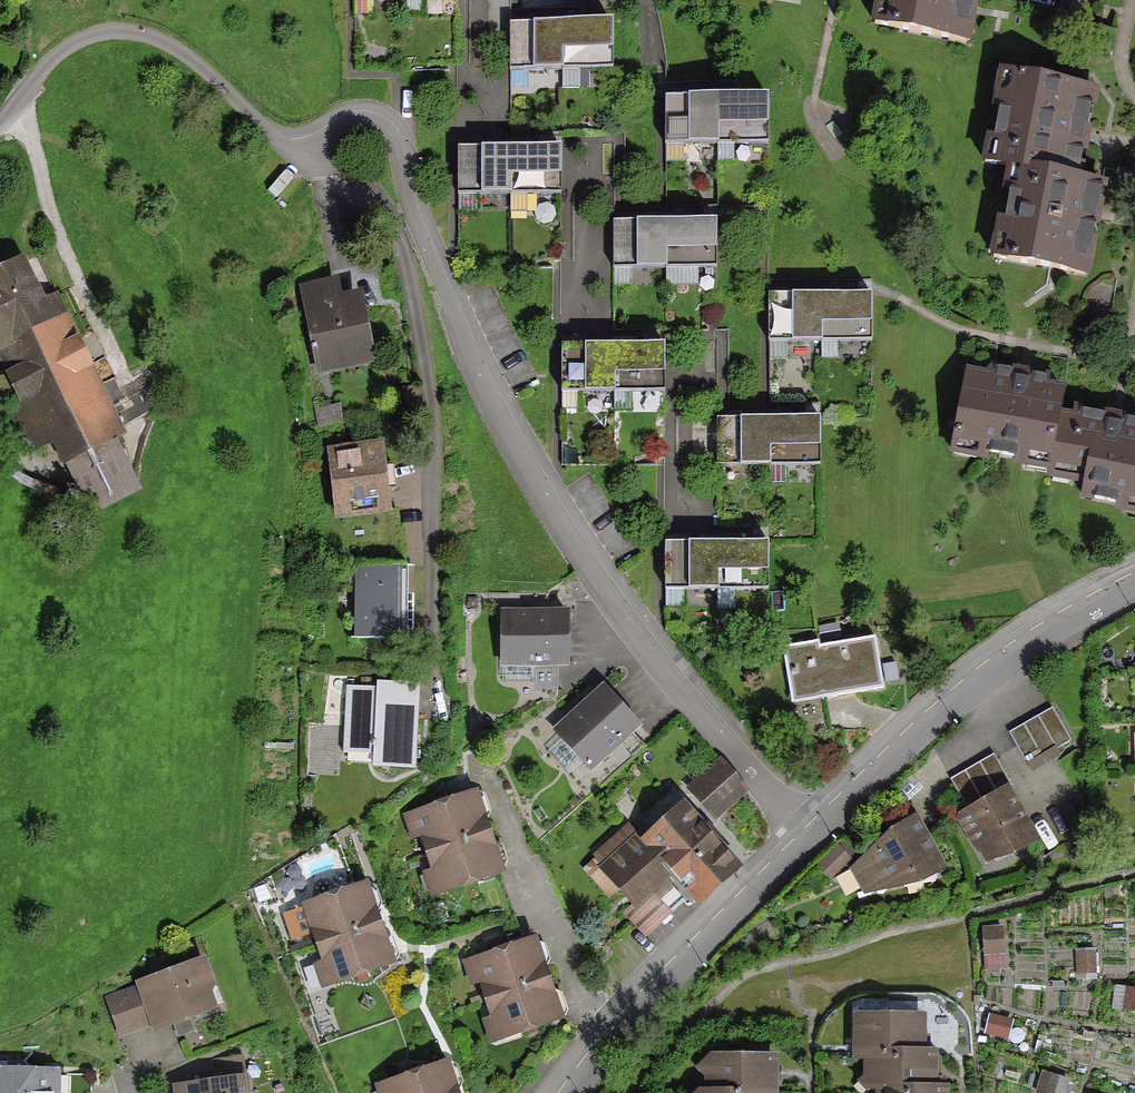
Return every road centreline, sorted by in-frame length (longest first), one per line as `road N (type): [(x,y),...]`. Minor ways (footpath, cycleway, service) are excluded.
road 1 (residential): [(303,138),(354,111),(377,111),(396,125),(409,148),(410,188),(429,250),(481,380),(552,508),(663,665),(813,837)]
road 2 (residential): [(303,138),(310,153),(352,172),(380,197),(403,258),(433,429),(438,714)]
road 3 (residential): [(813,837),(943,711),(1034,640),(1134,584)]
road 4 (residential): [(569,1092),(614,1033),(813,837)]

